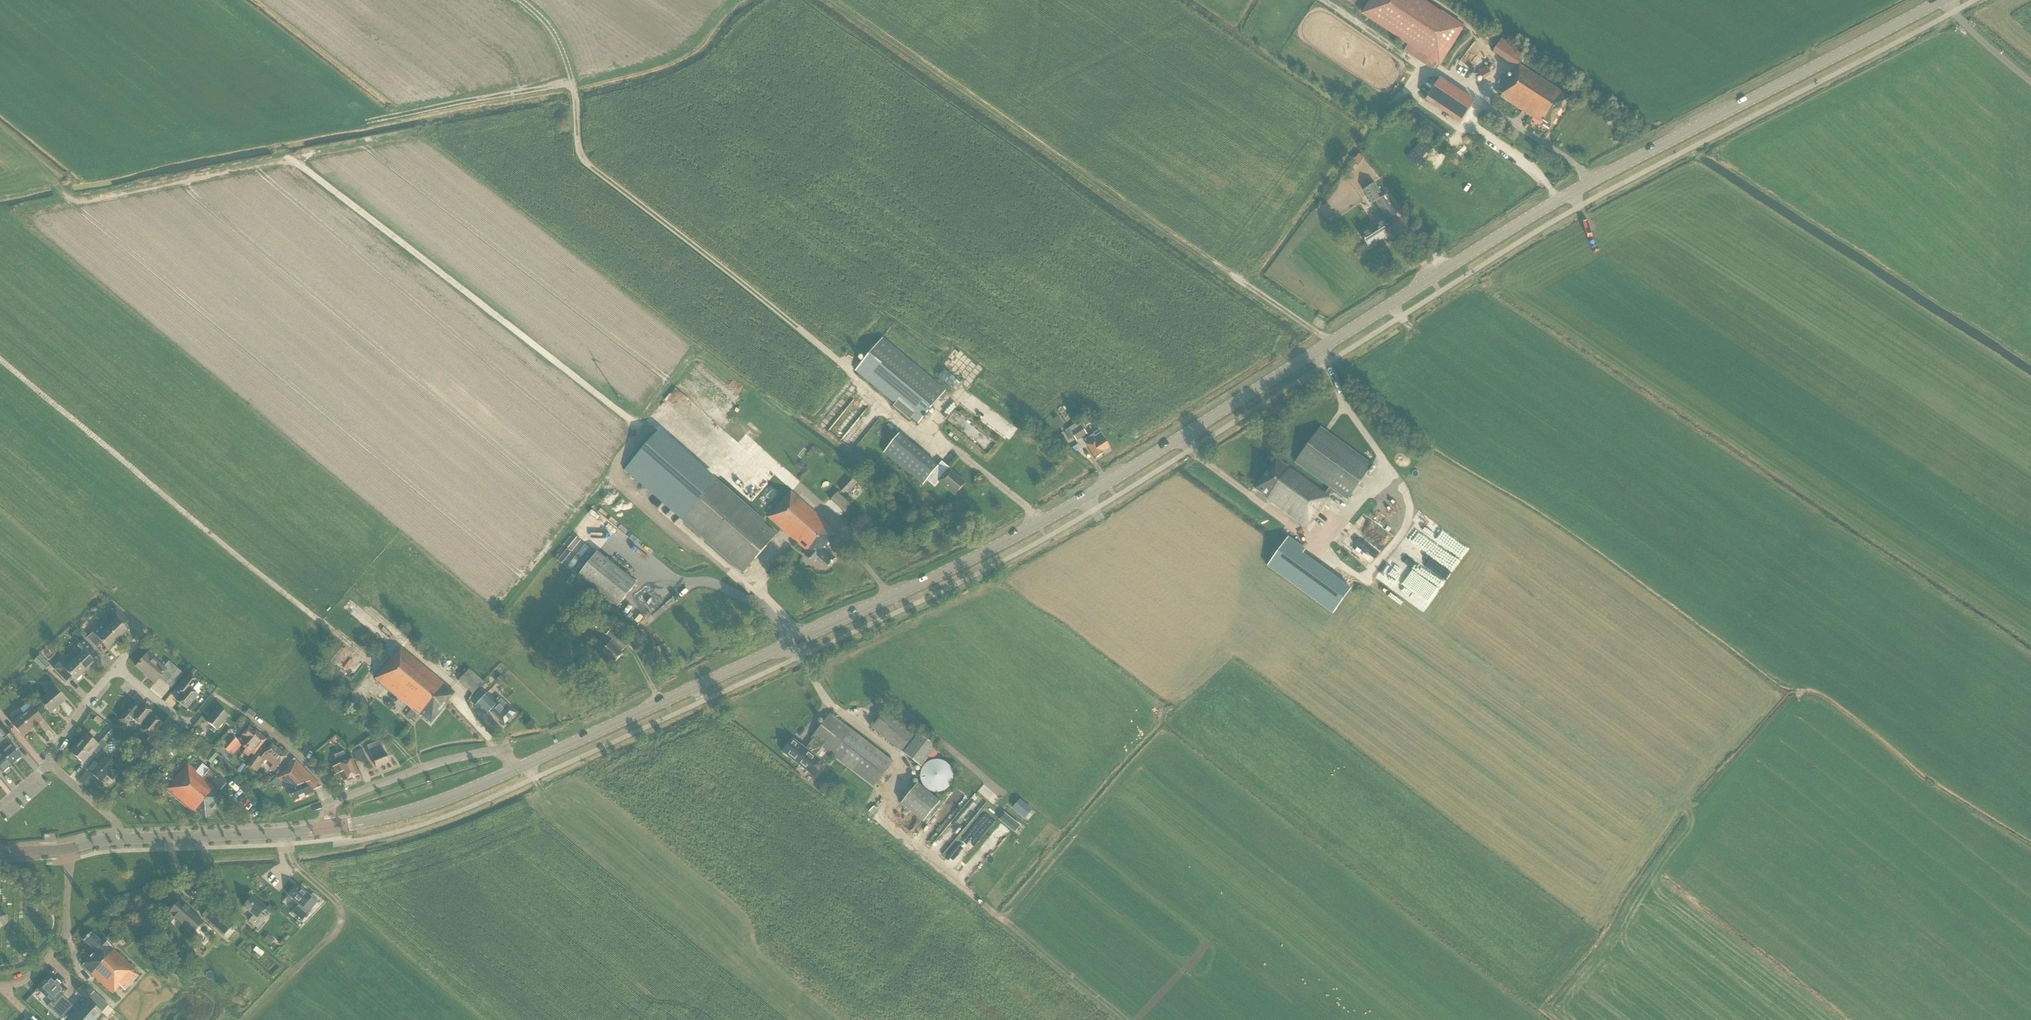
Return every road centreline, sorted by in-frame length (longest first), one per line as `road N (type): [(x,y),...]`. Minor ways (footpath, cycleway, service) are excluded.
road 1 (tertiary): [(333,828),(494,779),(967,561),(1123,475),(1568,196),(1939,0)]
road 2 (track): [(420,768),(357,705),(356,694),(378,668),(0,358)]
road 3 (track): [(930,432),(864,391),(801,328),(591,168),(559,43),(522,0)]
road 4 (track): [(644,431),(271,142)]
road 5 (track): [(887,793),(885,823),(1127,1019)]
road 6 (track): [(288,843),(295,863),(340,908),(340,921),(246,1019)]
road 7 (tertiary): [(333,828),(119,840)]
road 8 (residential): [(0,984),(31,977),(64,937),(69,848)]
road 9 (residential): [(333,828),(324,785),(246,716)]
road 10 (residential): [(50,766),(117,667)]

